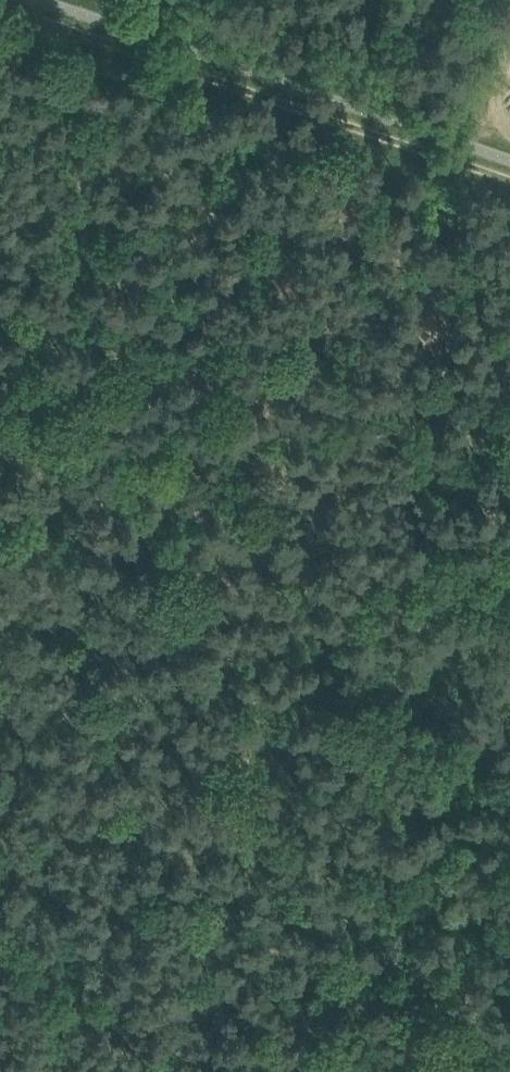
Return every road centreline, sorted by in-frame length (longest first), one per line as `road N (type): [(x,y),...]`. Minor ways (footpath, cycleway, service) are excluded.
road 1 (track): [(0,4),(509,175)]

